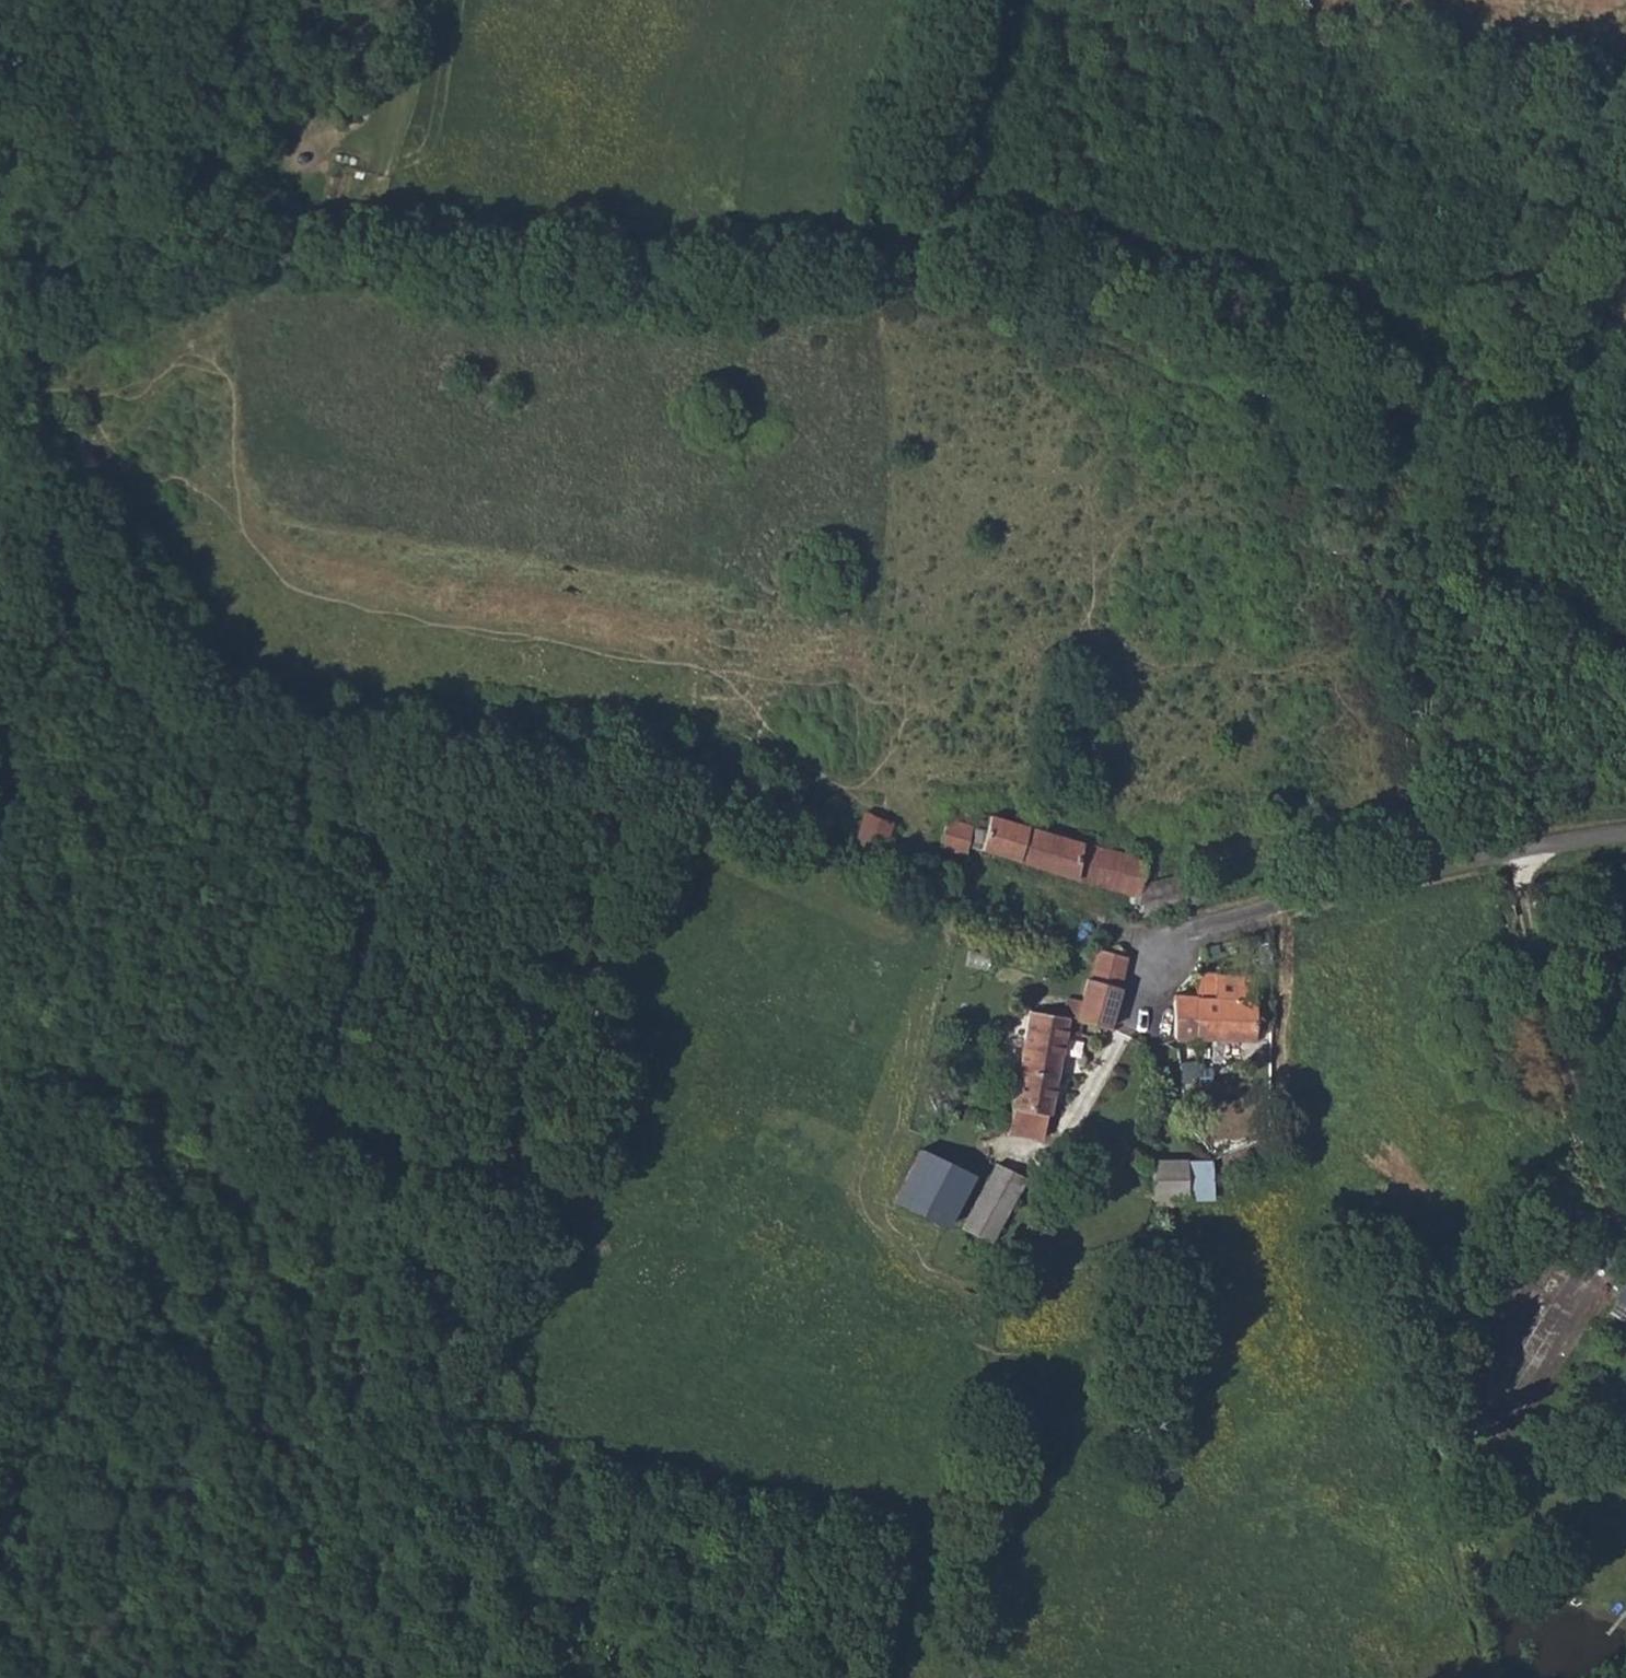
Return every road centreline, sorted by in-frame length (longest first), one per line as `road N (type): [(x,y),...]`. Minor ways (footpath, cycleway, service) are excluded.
road 1 (track): [(1625,1215),(1598,1177),(1573,1098),(1524,885),(1506,864),(1322,447),(1292,393),(1252,352),(913,235),(623,253),(291,221),(0,303)]
road 2 (unclassified): [(1142,1010),(1163,943),(1506,864),(1625,846)]

